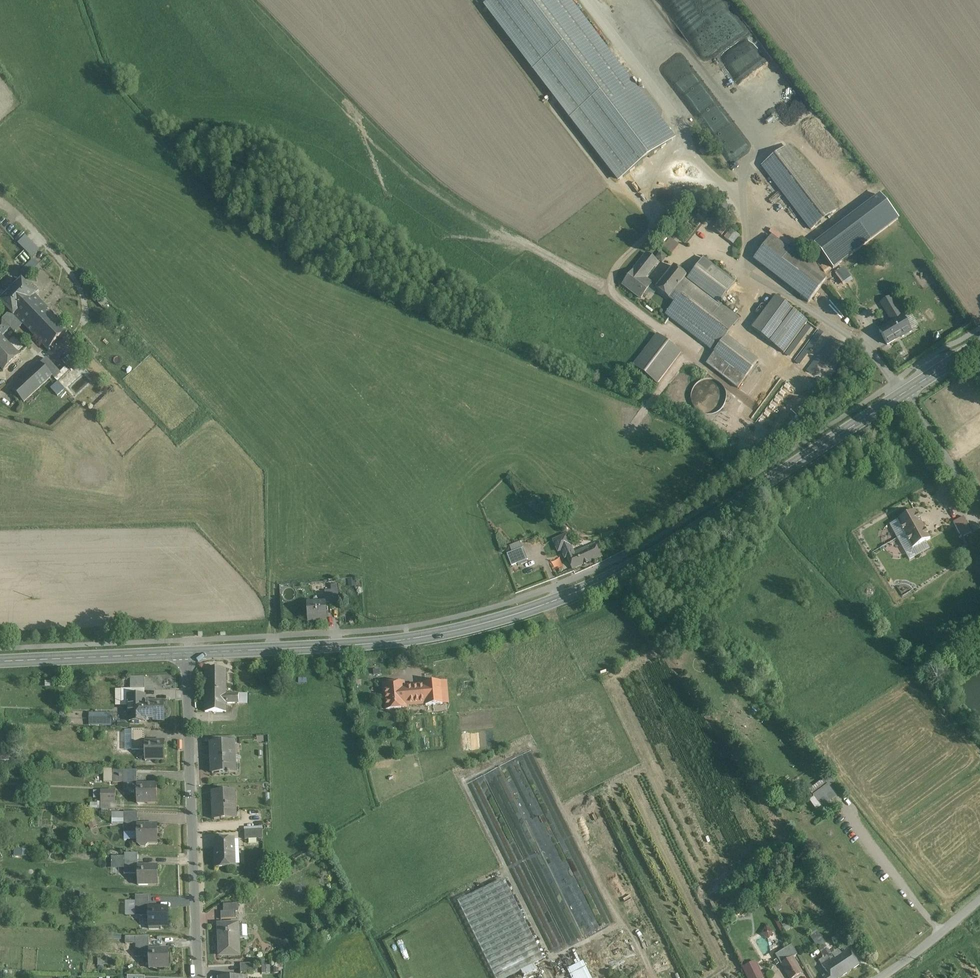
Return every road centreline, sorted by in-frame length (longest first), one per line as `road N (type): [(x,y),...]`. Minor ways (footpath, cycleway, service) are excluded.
road 1 (secondary): [(182,654),(423,637),(577,592),(653,555),(903,394)]
road 2 (residential): [(182,654),(198,977)]
road 3 (secondary): [(0,662),(182,654)]
road 4 (residential): [(903,394),(979,507)]
road 5 (residential): [(979,895),(875,977)]

